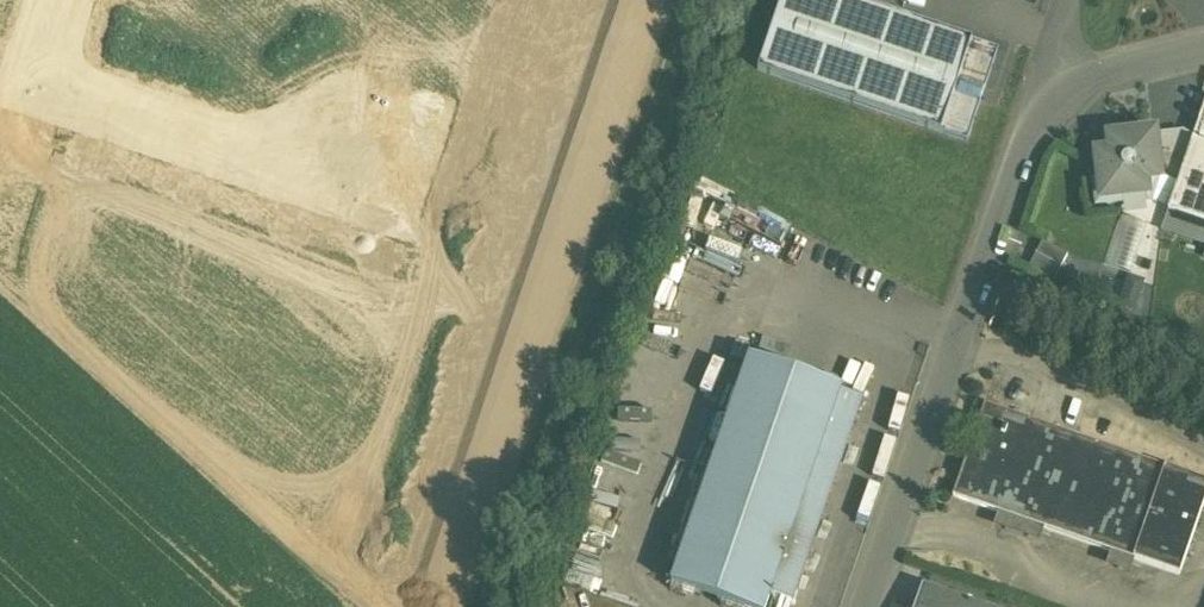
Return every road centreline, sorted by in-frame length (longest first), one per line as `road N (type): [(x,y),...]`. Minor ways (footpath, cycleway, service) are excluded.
road 1 (track): [(474,606),(682,0)]
road 2 (residential): [(864,606),(1036,96)]
road 3 (residential): [(232,158),(350,101),(392,109),(409,133),(402,176),(378,192),(276,171)]
road 4 (residential): [(232,158),(39,89),(69,0)]
road 5 (track): [(980,264),(1203,376)]
road 6 (residential): [(1036,96),(1203,50)]

